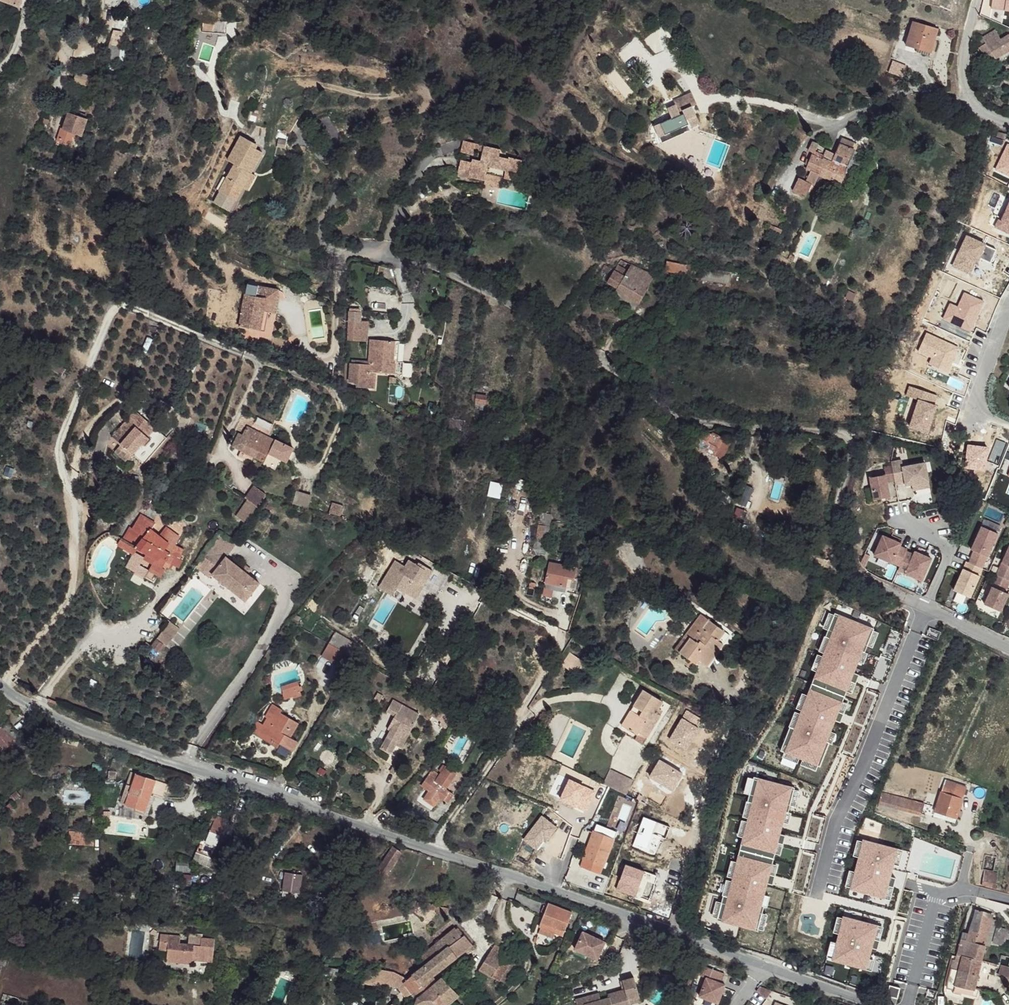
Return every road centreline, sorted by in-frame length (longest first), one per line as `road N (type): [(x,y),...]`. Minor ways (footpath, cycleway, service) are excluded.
road 1 (residential): [(3,683),(84,723),(322,813),(762,969)]
road 2 (residential): [(339,253),(406,258),(489,293),(751,431),(807,427),(841,438),(852,449),(833,548),(924,608)]
road 3 (residential): [(3,683),(70,599),(73,490)]
road 4 (residential): [(1008,121),(966,94),(961,69),(977,0)]

